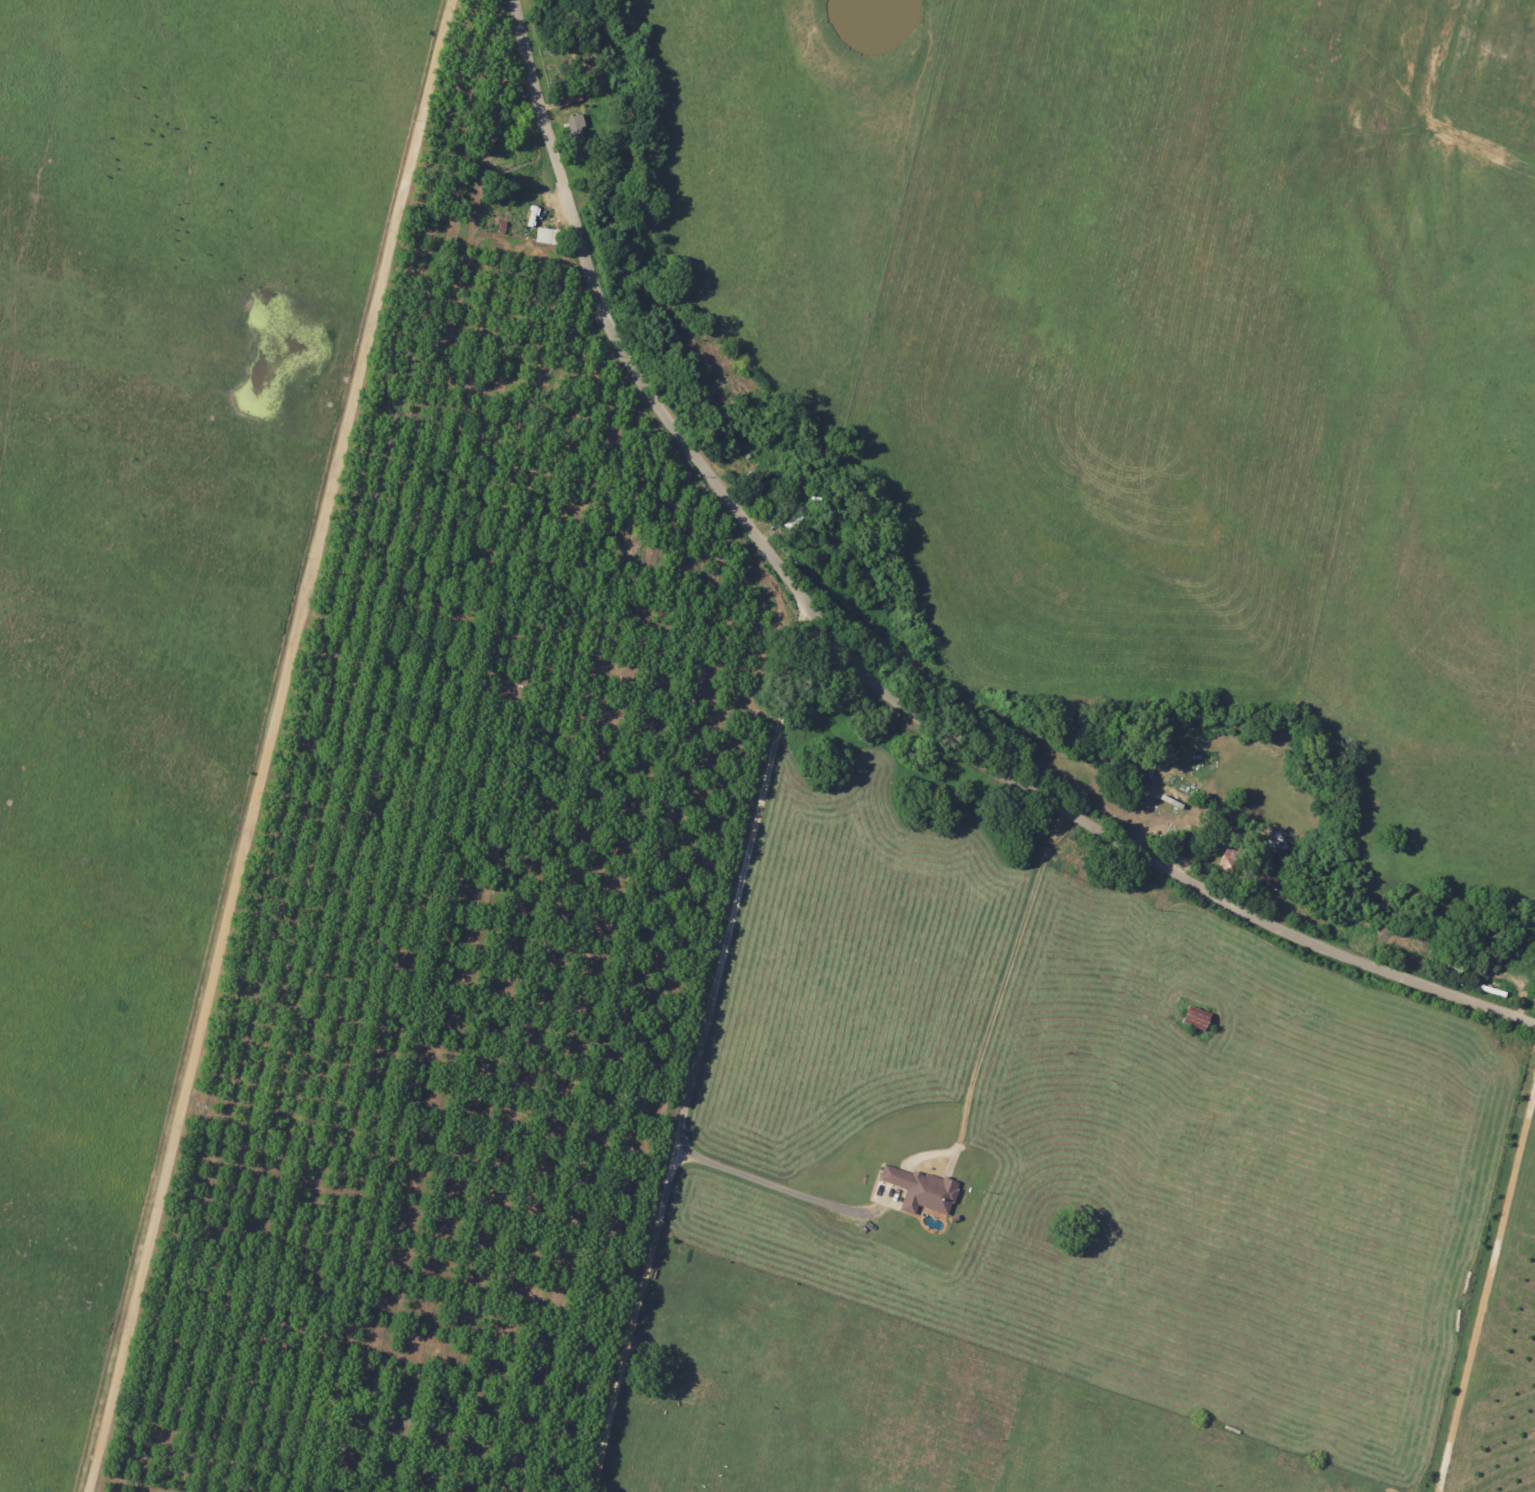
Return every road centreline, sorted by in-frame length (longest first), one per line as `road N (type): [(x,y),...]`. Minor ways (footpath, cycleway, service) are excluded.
road 1 (residential): [(1534,1024),(1268,923),(931,728),(852,660),(675,433),(606,315),(515,0)]

